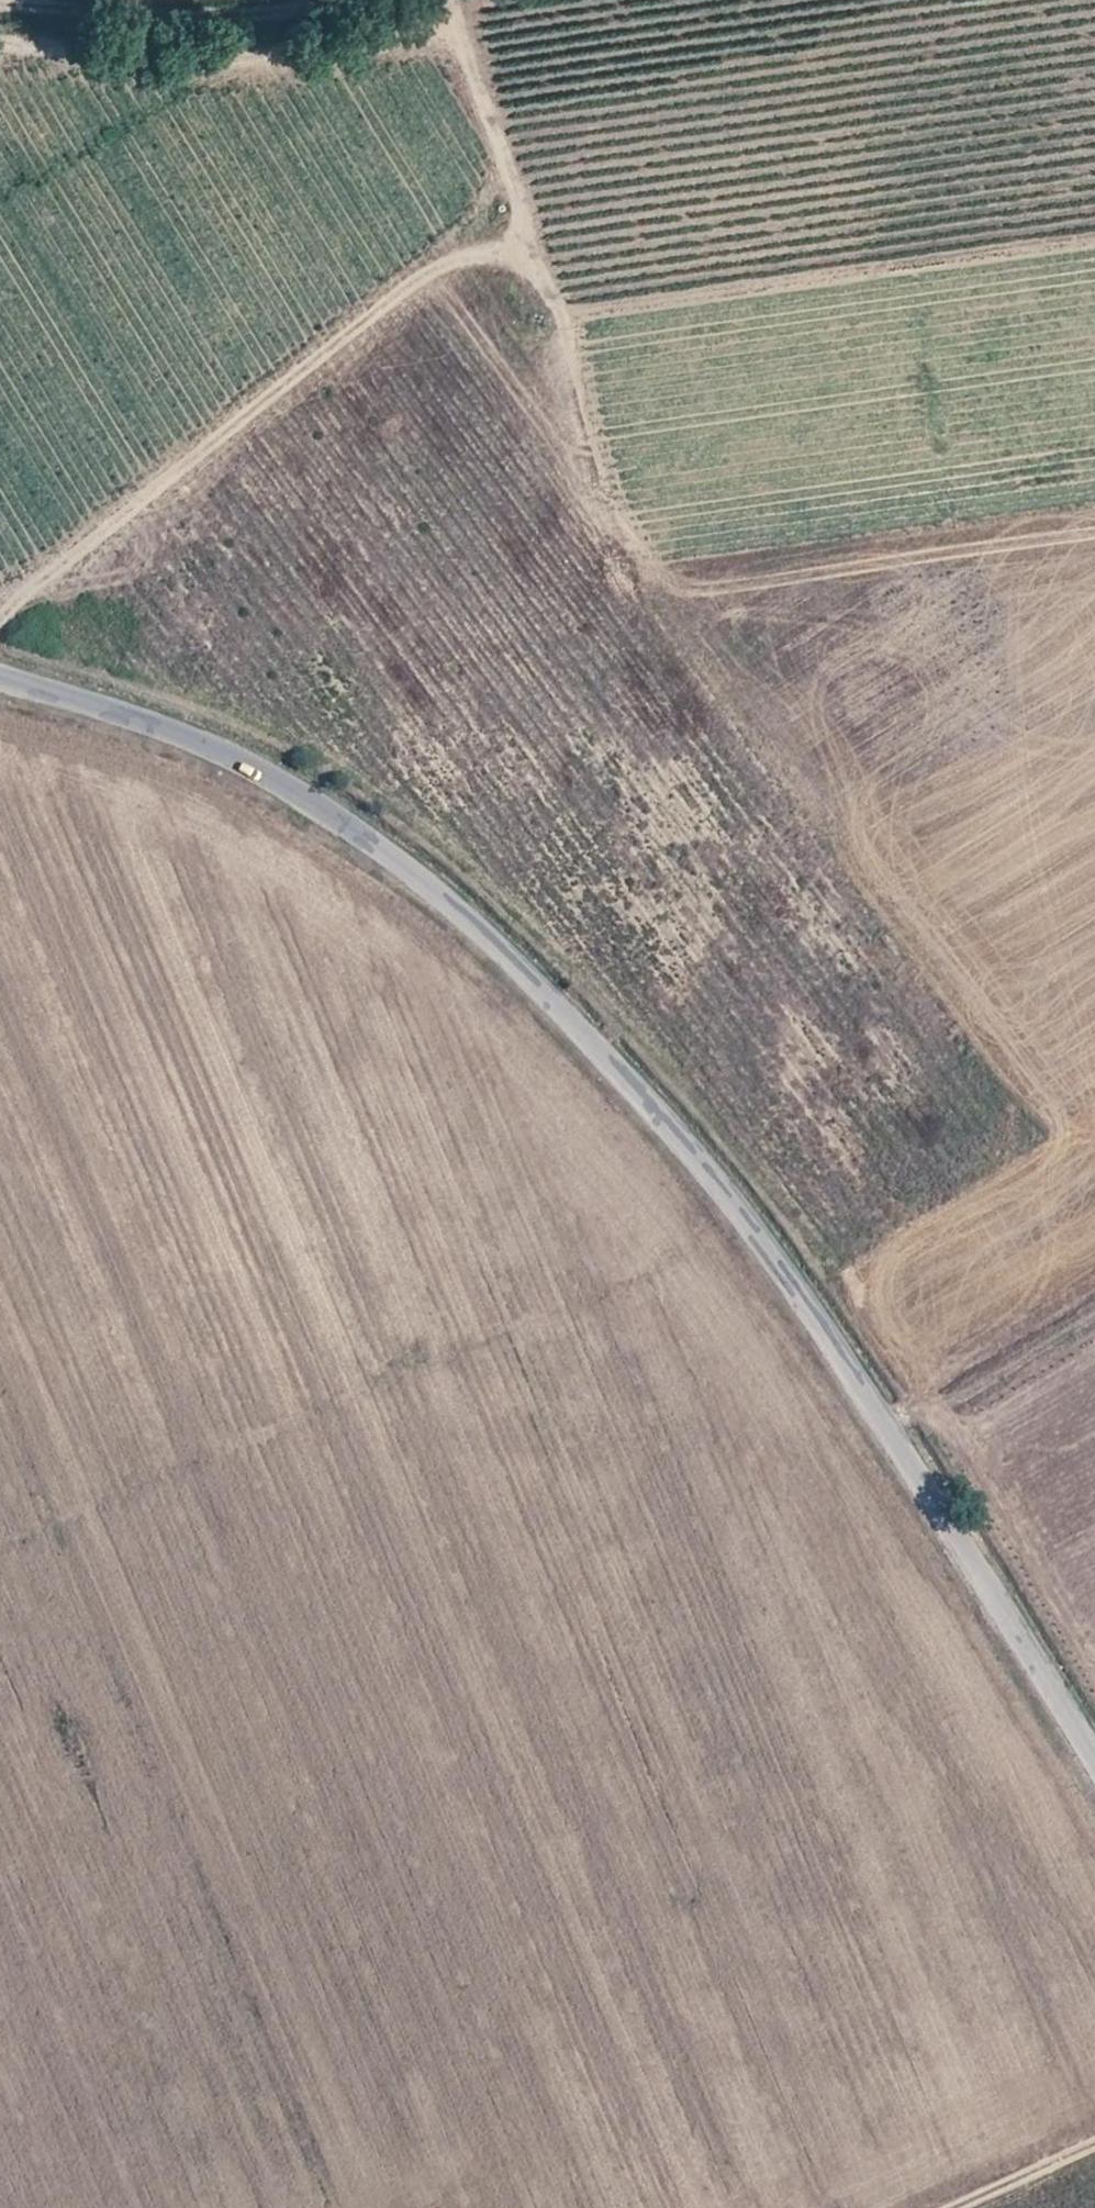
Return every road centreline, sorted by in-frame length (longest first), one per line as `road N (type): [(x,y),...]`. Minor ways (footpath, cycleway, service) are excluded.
road 1 (unclassified): [(0,677),(249,762),(397,863),(558,1011),(701,1165),(1094,1753)]

